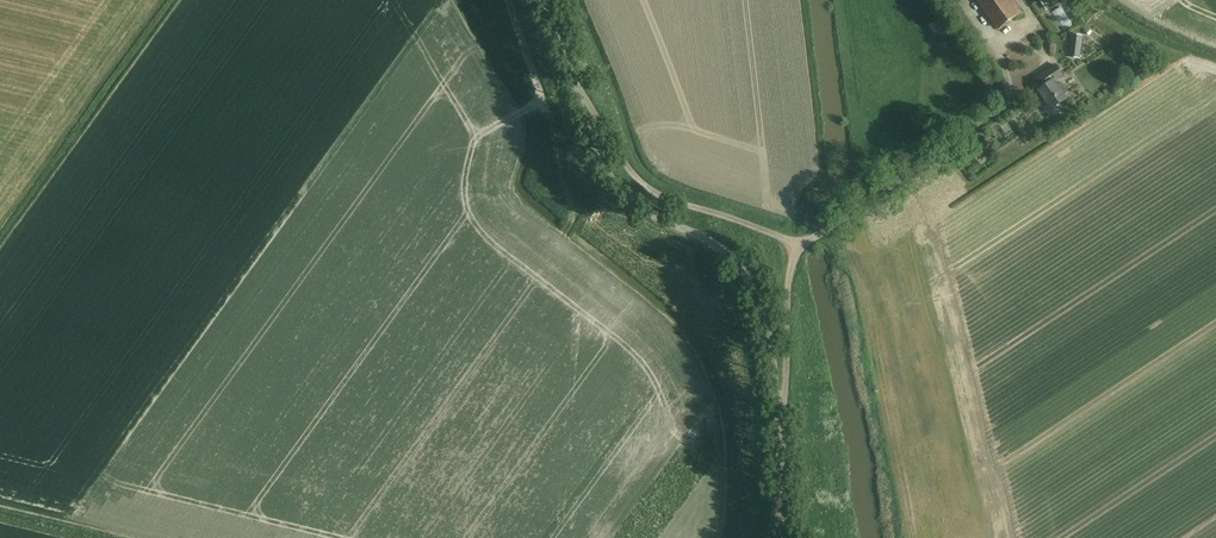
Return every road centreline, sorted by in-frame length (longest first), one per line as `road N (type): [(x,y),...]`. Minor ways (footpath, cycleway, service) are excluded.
road 1 (unclassified): [(779,412),(787,271),(796,244),(657,195),(613,145),(573,80)]
road 2 (unclassified): [(779,412),(751,285),(713,244),(645,213),(608,180),(573,80)]
road 3 (unclassified): [(788,537),(779,412)]

